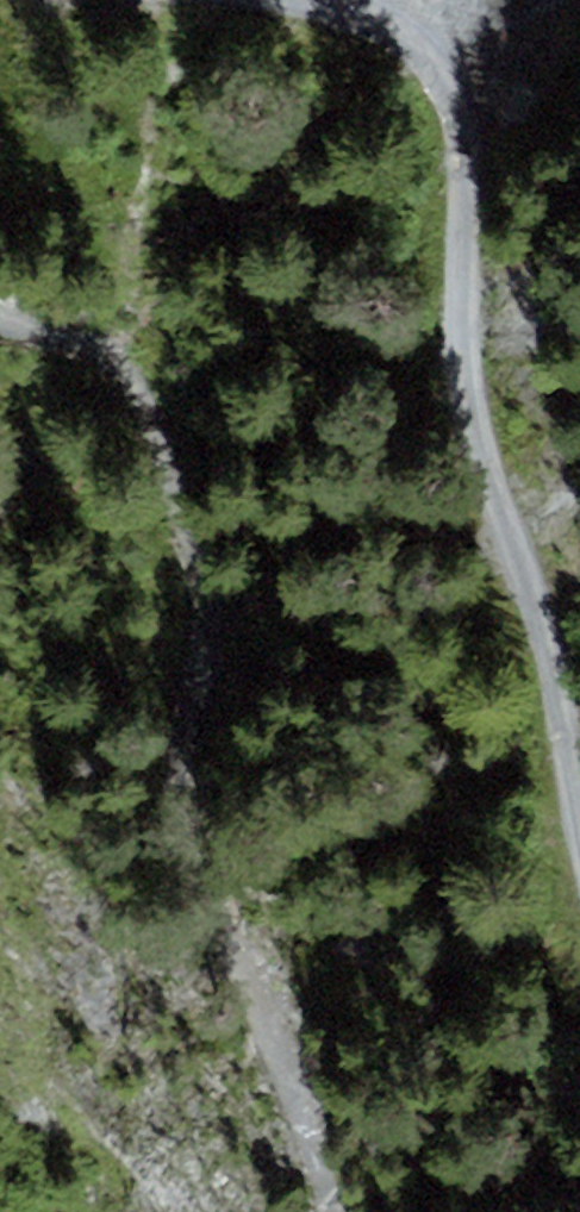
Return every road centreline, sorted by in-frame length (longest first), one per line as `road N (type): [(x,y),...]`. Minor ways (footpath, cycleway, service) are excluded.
road 1 (track): [(328,1211),(201,876),(185,787),(198,621),(194,560),(151,419),(118,372),(0,319)]
road 2 (track): [(579,859),(556,716),(464,421),(455,327),(466,129),(452,83),(335,10),(268,0)]

